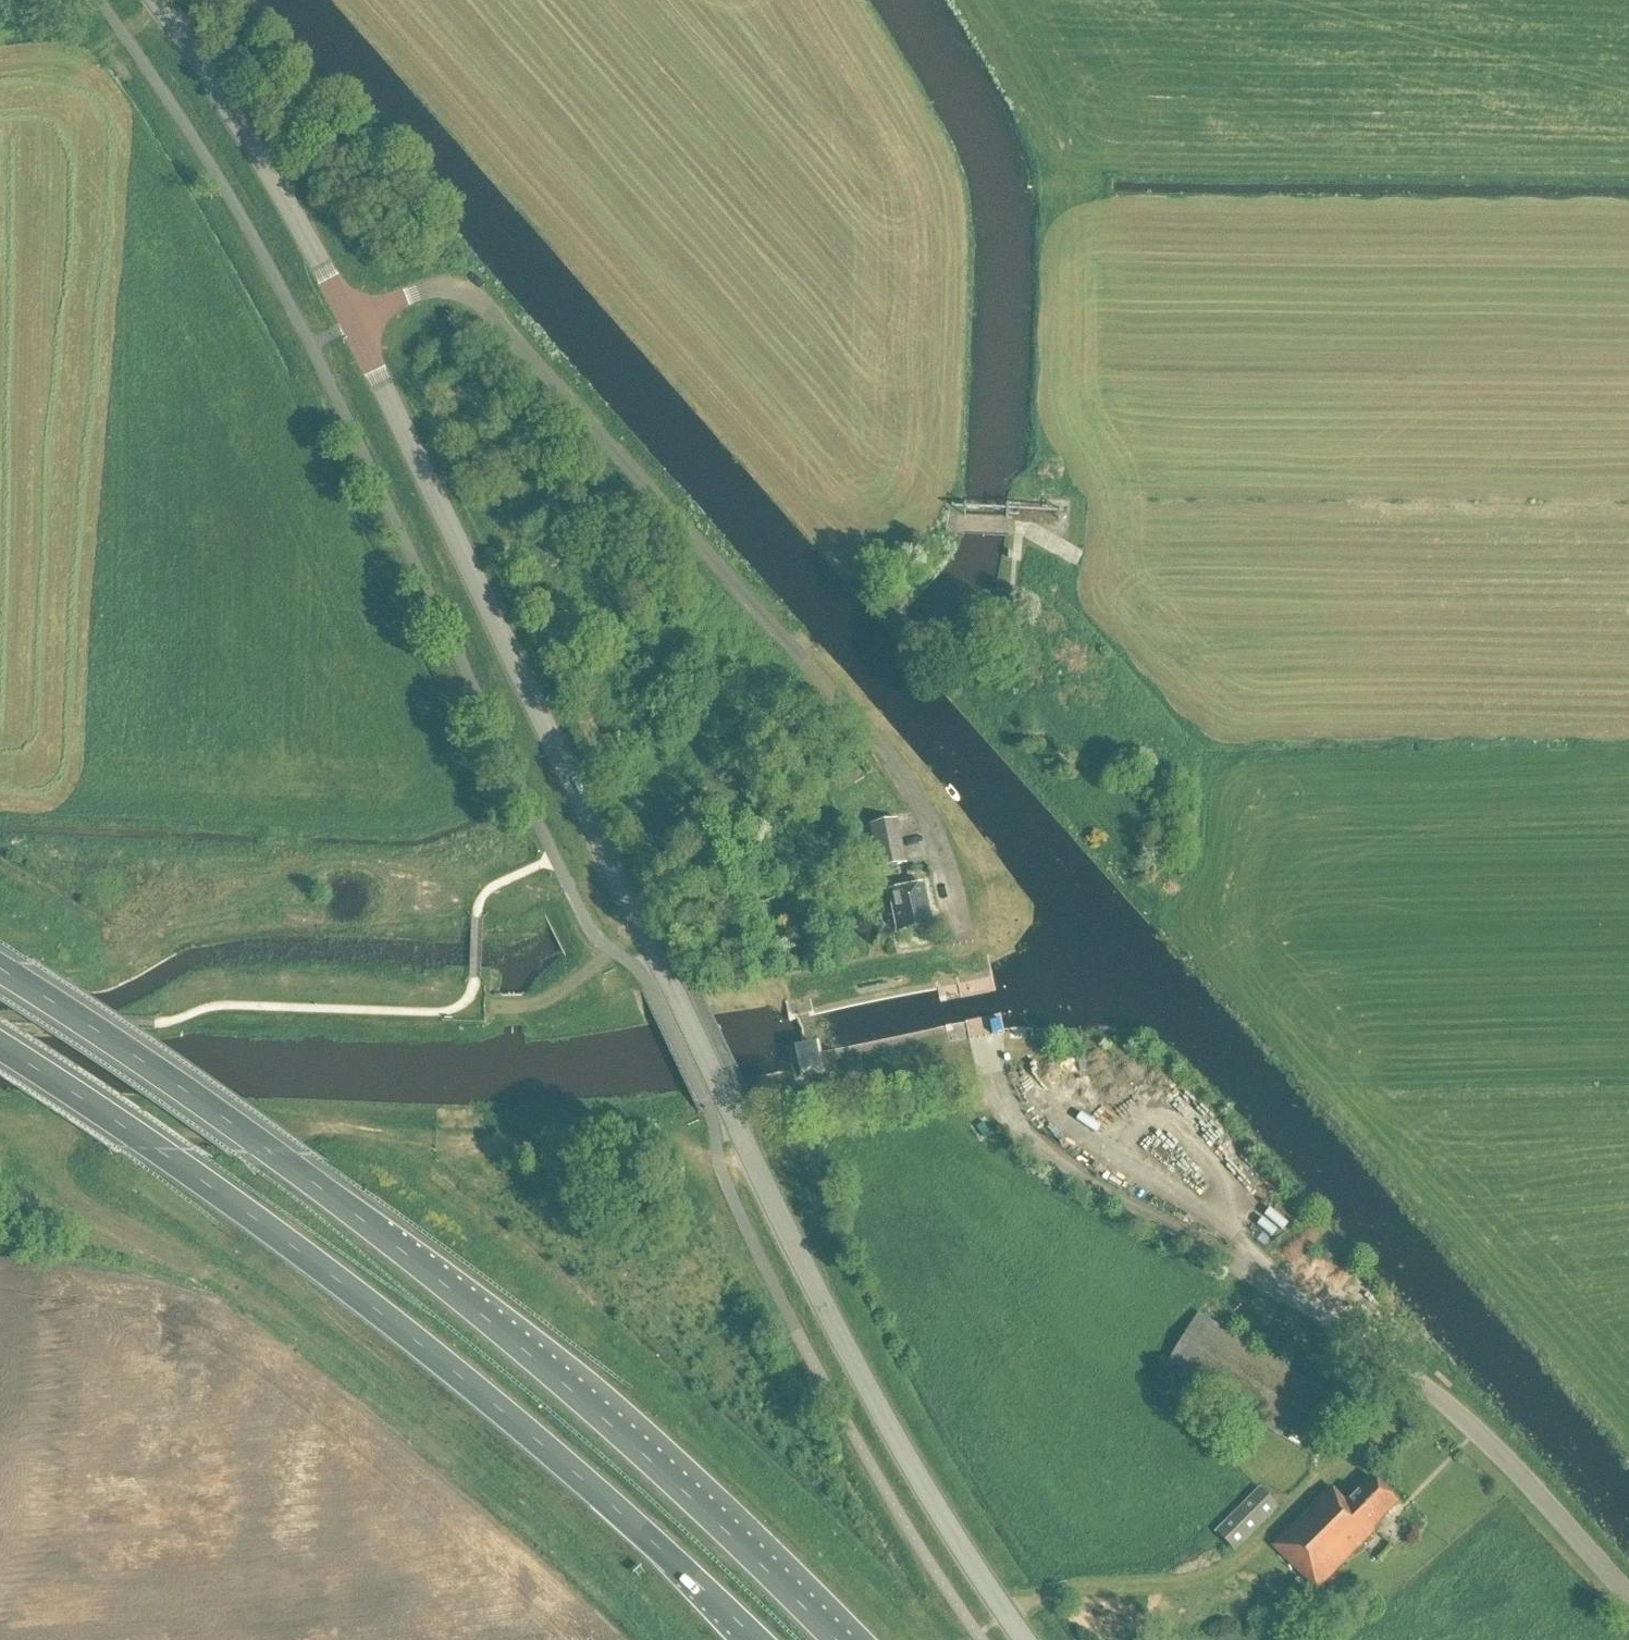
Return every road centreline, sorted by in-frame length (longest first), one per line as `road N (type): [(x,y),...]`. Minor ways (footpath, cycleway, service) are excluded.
road 1 (tertiary): [(737,1129),(356,326),(266,169),(147,0)]
road 2 (trunk): [(837,1639),(652,1461),(401,1250),(130,1049),(0,967)]
road 3 (trunk): [(0,1051),(160,1151),(423,1347),(599,1493),(757,1639)]
road 4 (tertiary): [(737,1129),(883,1422),(1022,1639)]
road 5 (unclassified): [(1628,1602),(1472,1427),(1278,1281)]

